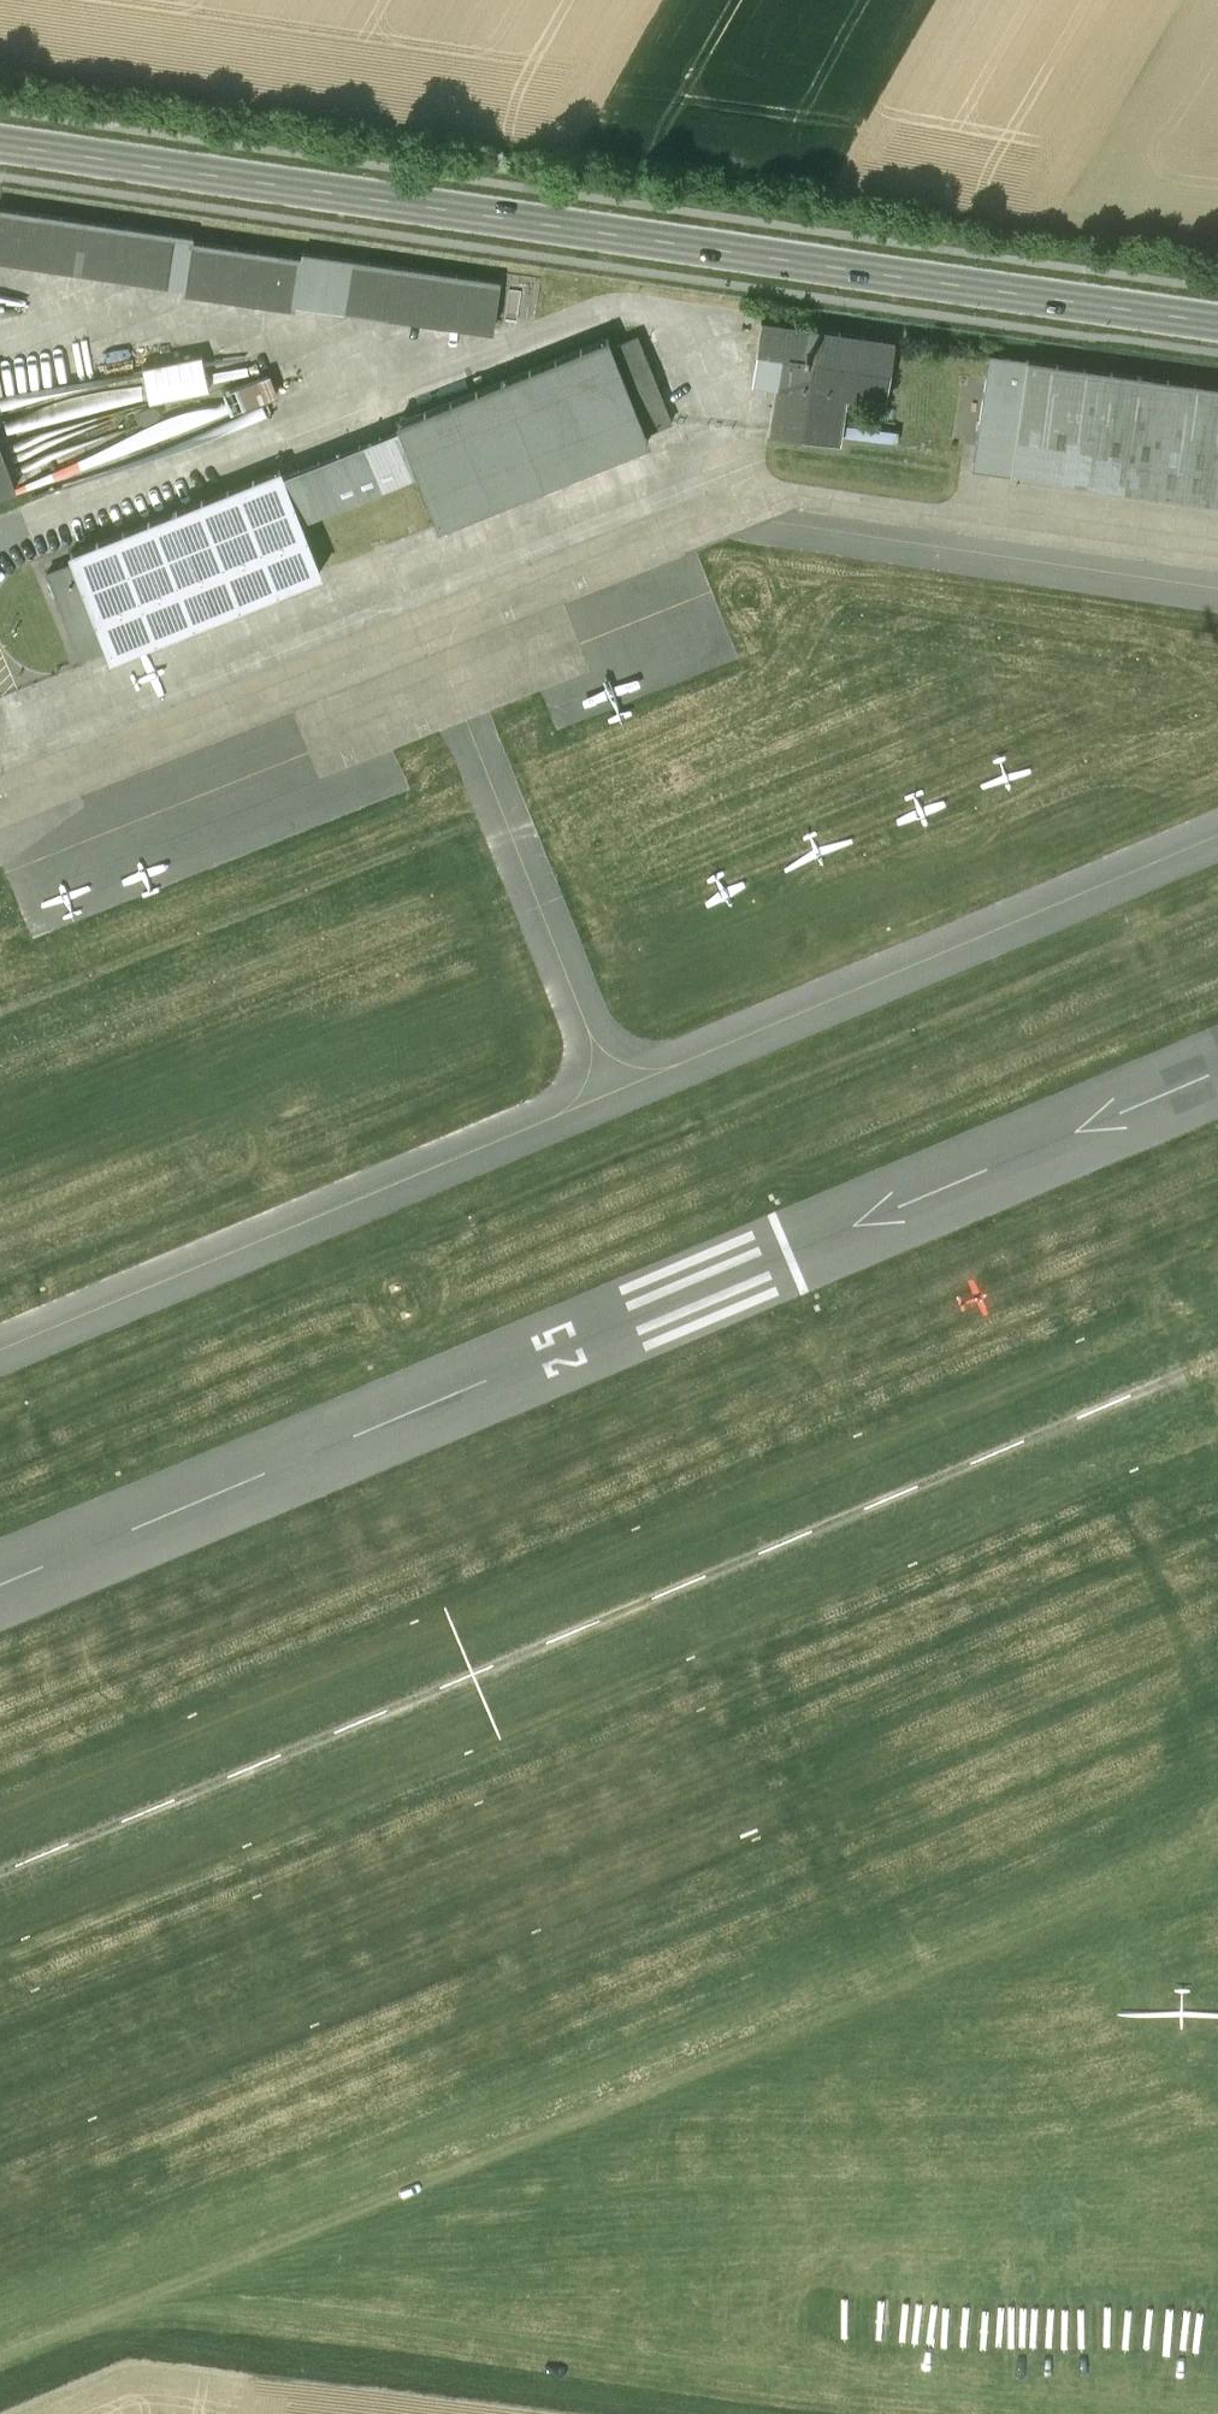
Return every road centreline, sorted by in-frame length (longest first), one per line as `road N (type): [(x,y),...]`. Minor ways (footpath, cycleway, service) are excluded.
road 1 (secondary): [(1217,321),(0,143)]

